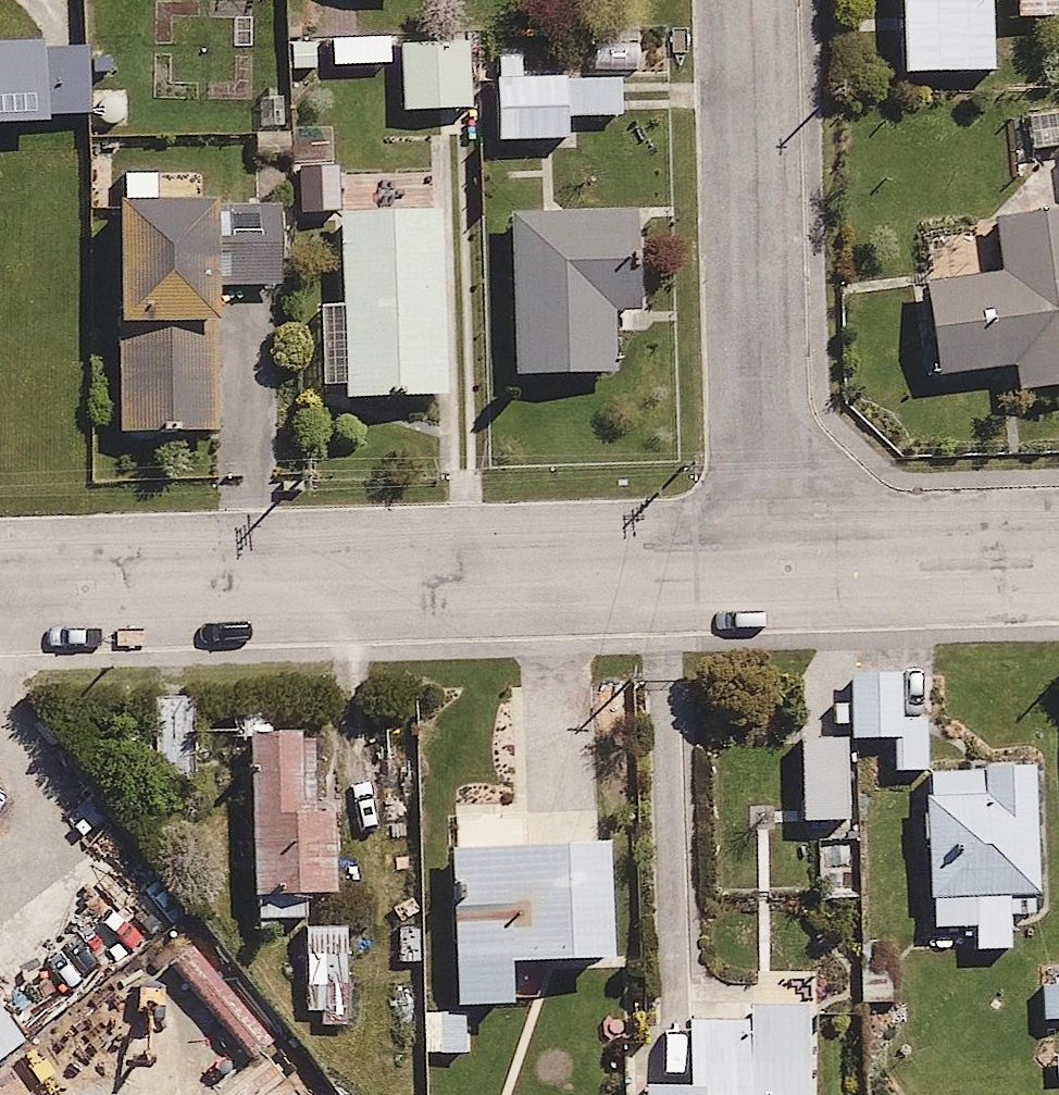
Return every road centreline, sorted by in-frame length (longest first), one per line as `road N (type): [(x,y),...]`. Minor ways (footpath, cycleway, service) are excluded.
road 1 (residential): [(0,589),(760,572)]
road 2 (residential): [(751,0),(760,572)]
road 3 (residential): [(760,572),(1058,562)]

